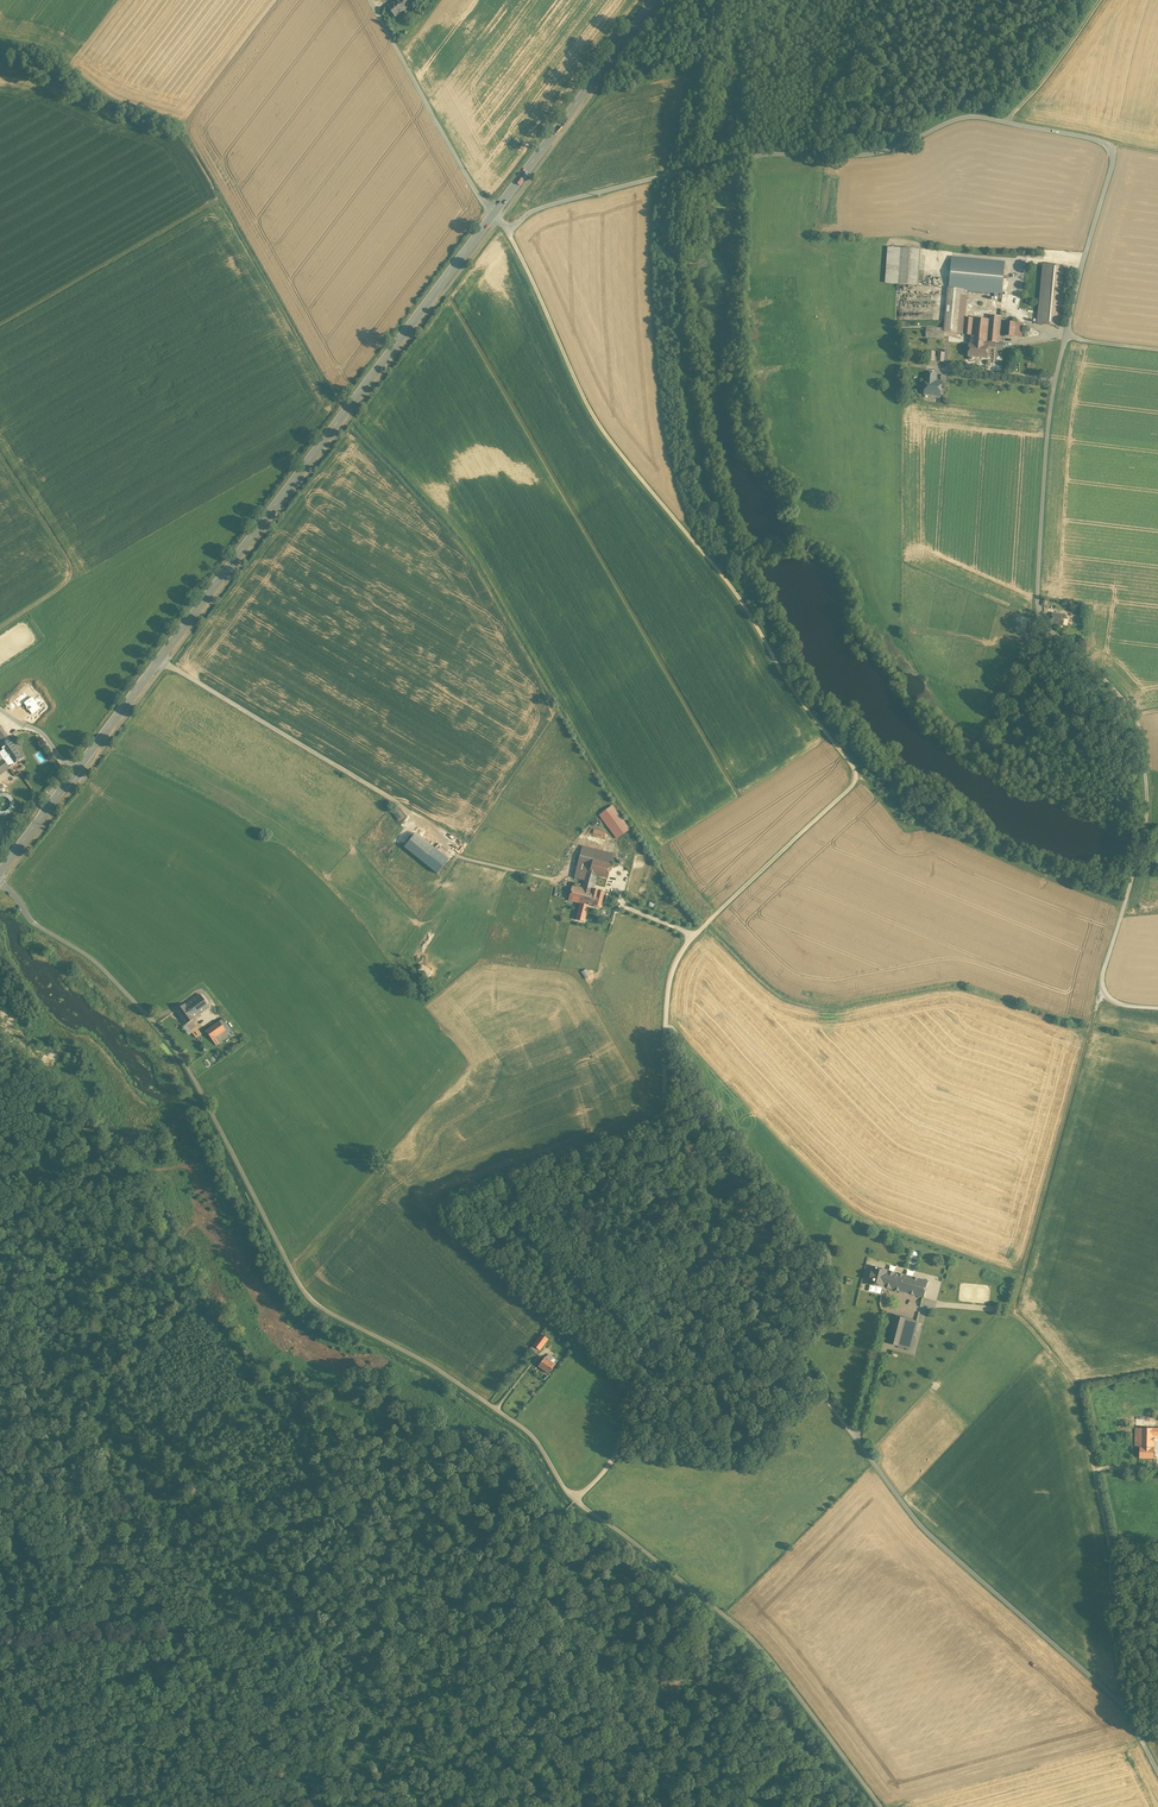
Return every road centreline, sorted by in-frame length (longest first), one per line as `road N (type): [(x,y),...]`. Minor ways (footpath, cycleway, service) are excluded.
road 1 (unclassified): [(888,1806),(769,1653),(659,1556),(576,1500),(535,1437),(425,1361),(313,1301),(181,1056),(106,972),(32,921),(0,883)]
road 2 (track): [(509,228),(598,424),(725,580),(858,779),(677,960),(665,1038),(667,1197)]
road 3 (unclassified): [(490,217),(509,228),(559,203),(766,155),(868,154),(970,117),(1095,139),(1116,147),(1064,338)]
road 4 (secondary): [(490,217),(69,779)]
road 5 (unclassified): [(1157,1763),(1125,1702),(924,1524),(806,1363)]
road 6 (track): [(1125,1702),(1112,1528),(1076,1381),(1022,1315),(937,1303)]
road 7 (track): [(1136,714),(1043,616),(1048,423),(1064,338)]
road 8 (track): [(1157,1009),(1124,1006),(1101,989),(1146,829),(1136,714)]
road 9 (track): [(1101,989),(1014,1313)]
road 10 (track): [(576,1500),(609,1465),(622,1433),(667,1197)]
road 11 (secondary): [(653,0),(490,217)]
road 12 (residential): [(370,0),(490,217)]
road 13 (track): [(806,1363),(667,1197)]
road 14 (track): [(1064,338),(1012,311),(1013,258),(951,252),(943,280)]

